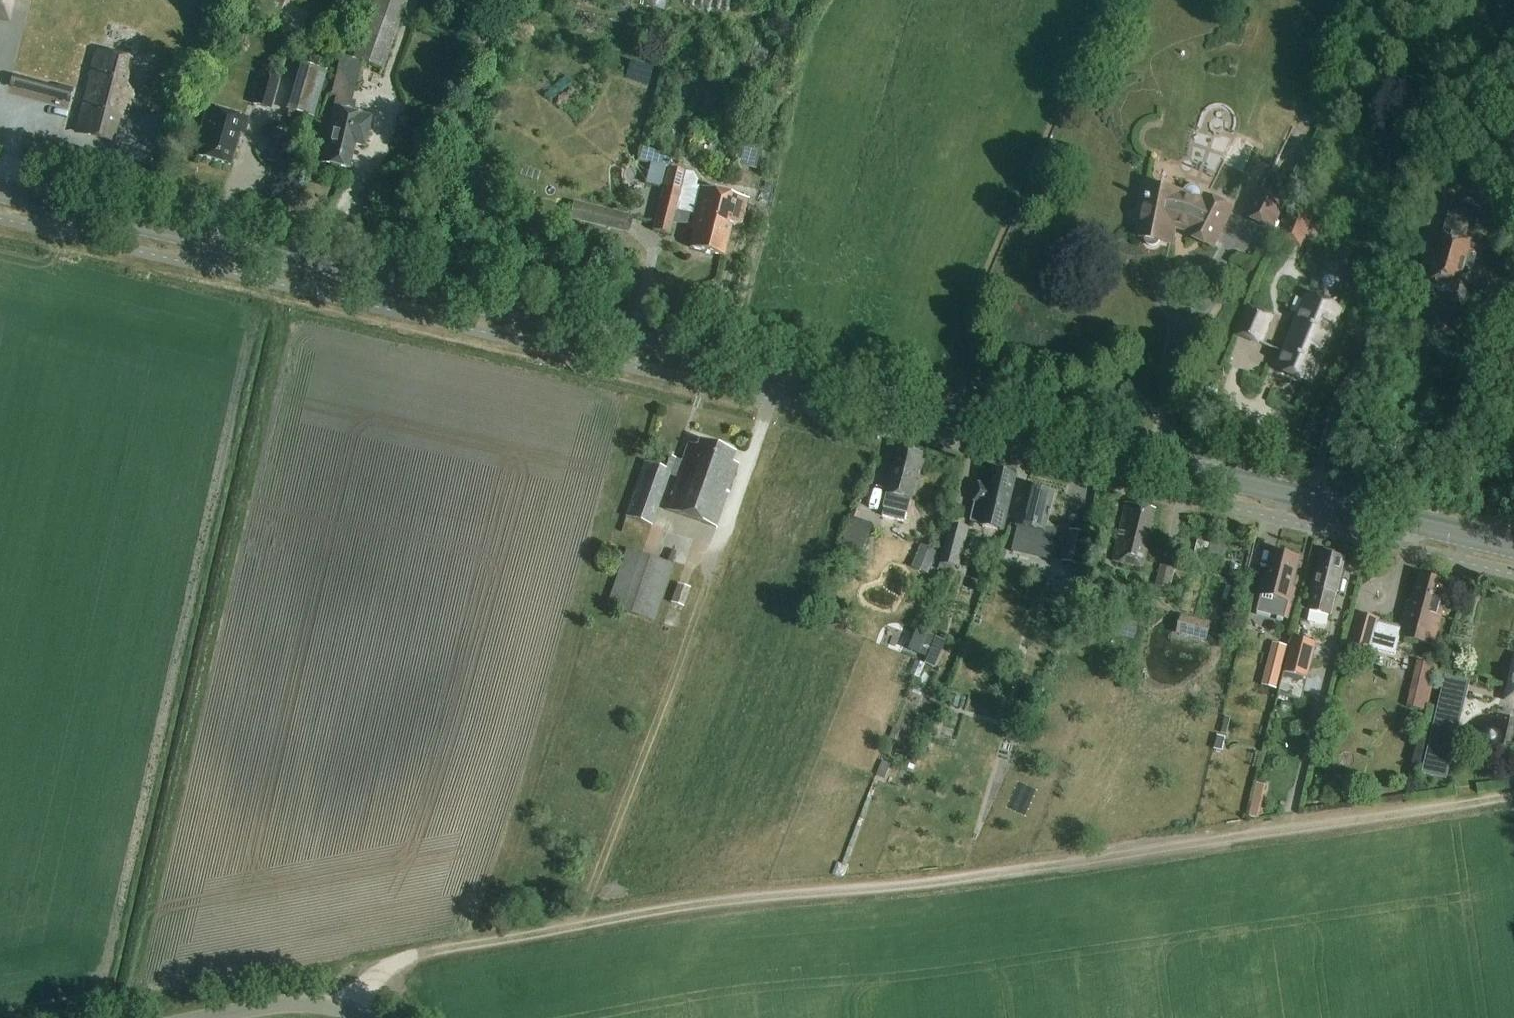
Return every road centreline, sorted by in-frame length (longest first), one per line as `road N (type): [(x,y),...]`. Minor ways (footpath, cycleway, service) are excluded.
road 1 (secondary): [(1513,546),(0,191)]
road 2 (track): [(351,1008),(362,985),(408,960),(640,911),(956,879),(1513,796)]
road 3 (unclassified): [(369,1017),(313,1003),(206,1017)]

